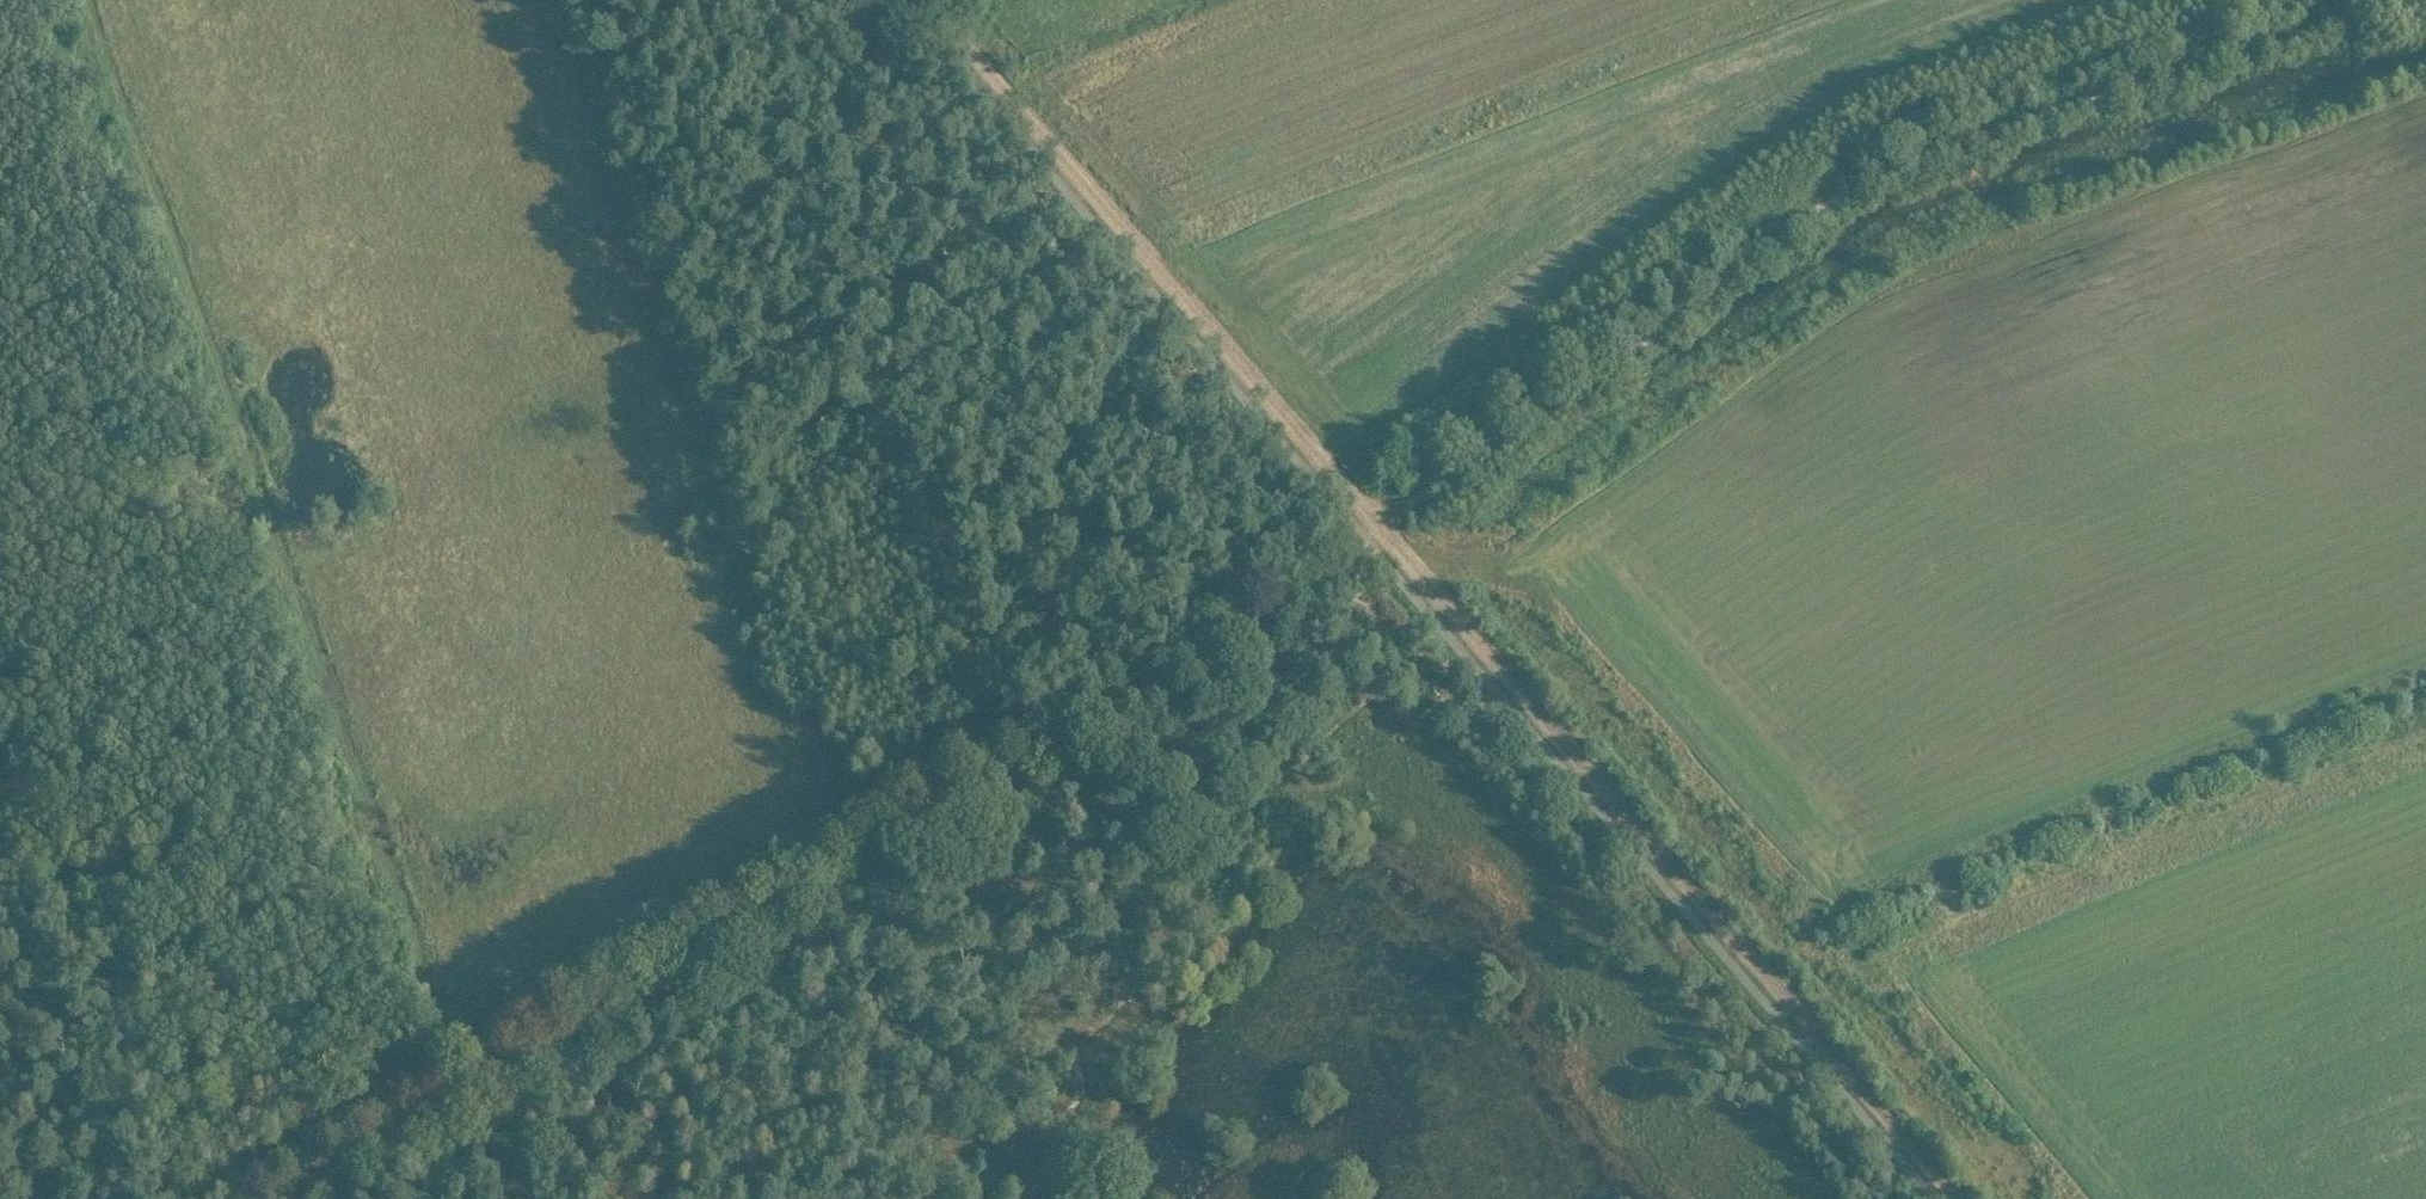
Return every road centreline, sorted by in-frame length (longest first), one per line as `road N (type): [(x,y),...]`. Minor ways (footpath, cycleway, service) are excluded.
road 1 (track): [(1956,1198),(924,0)]
road 2 (track): [(1368,543),(501,1070),(272,1198)]
road 3 (track): [(2425,1),(1887,175),(1437,483),(1368,543)]

